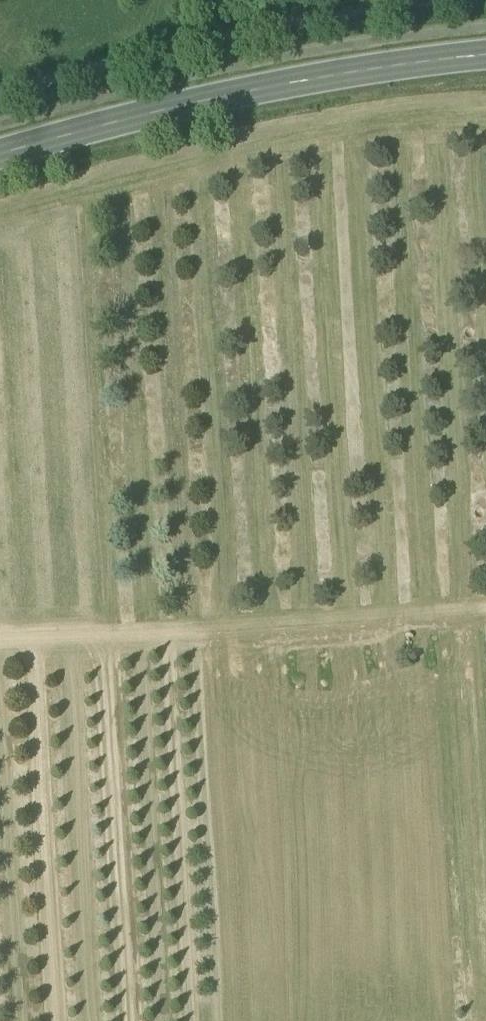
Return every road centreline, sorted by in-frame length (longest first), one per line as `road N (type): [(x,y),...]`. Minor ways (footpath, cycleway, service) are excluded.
road 1 (secondary): [(485,57),(323,79),(0,156)]
road 2 (track): [(485,2),(343,15),(0,93)]
road 3 (track): [(0,627),(485,598)]

